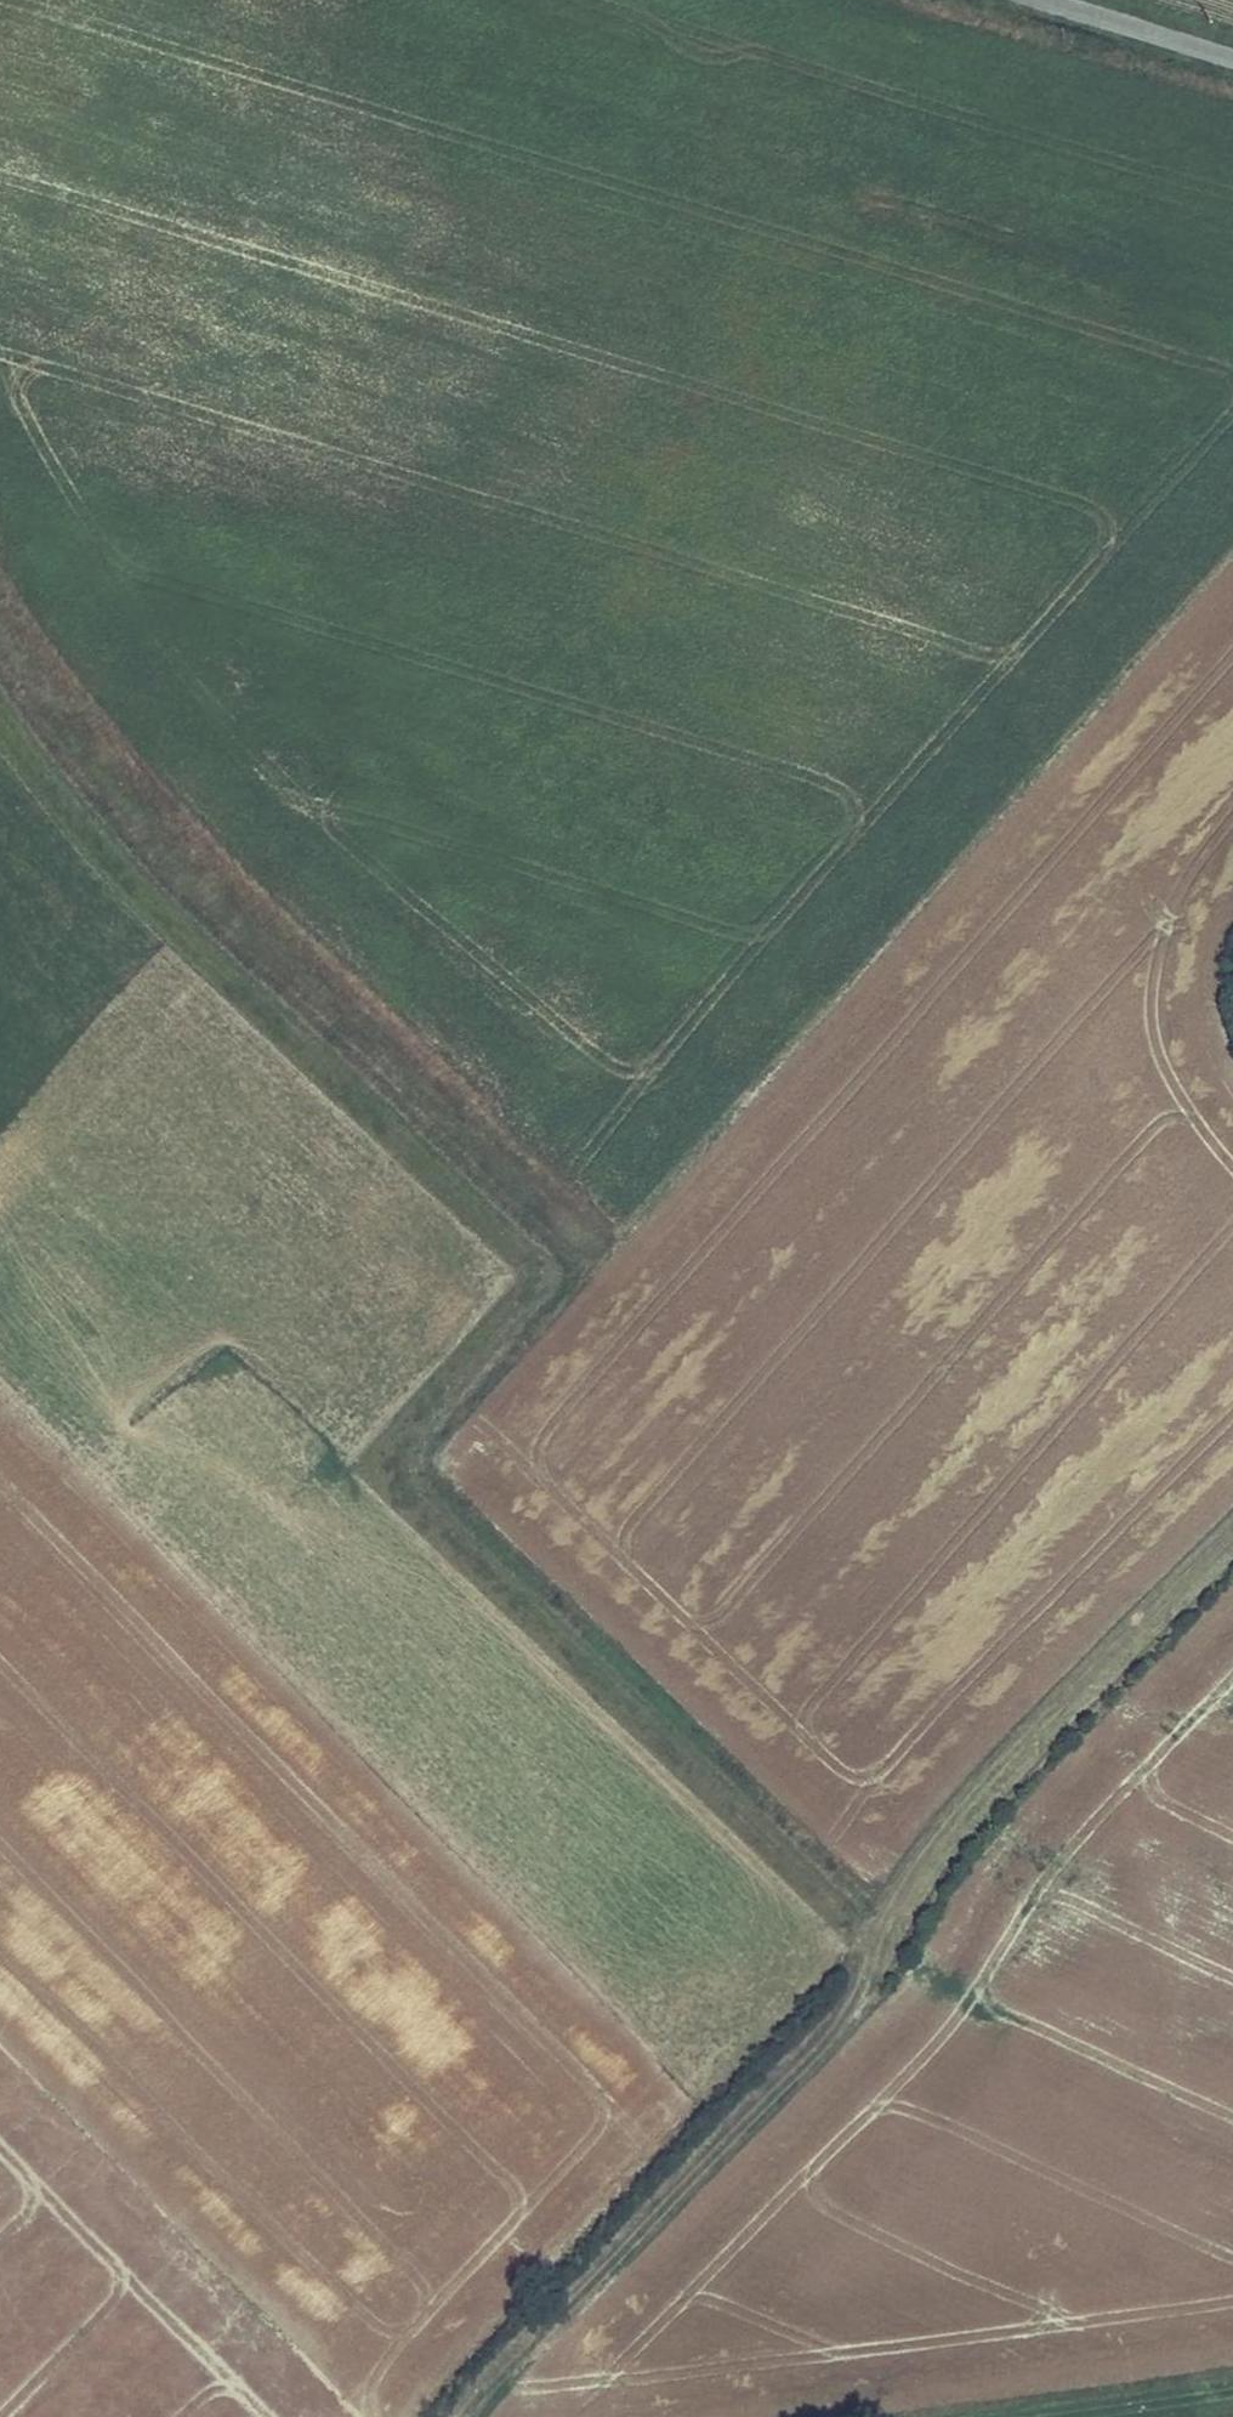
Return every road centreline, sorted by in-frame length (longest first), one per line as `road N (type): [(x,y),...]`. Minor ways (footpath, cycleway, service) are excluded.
road 1 (track): [(1232,2378),(995,2416)]
road 2 (unclassified): [(1048,0),(1232,58)]

